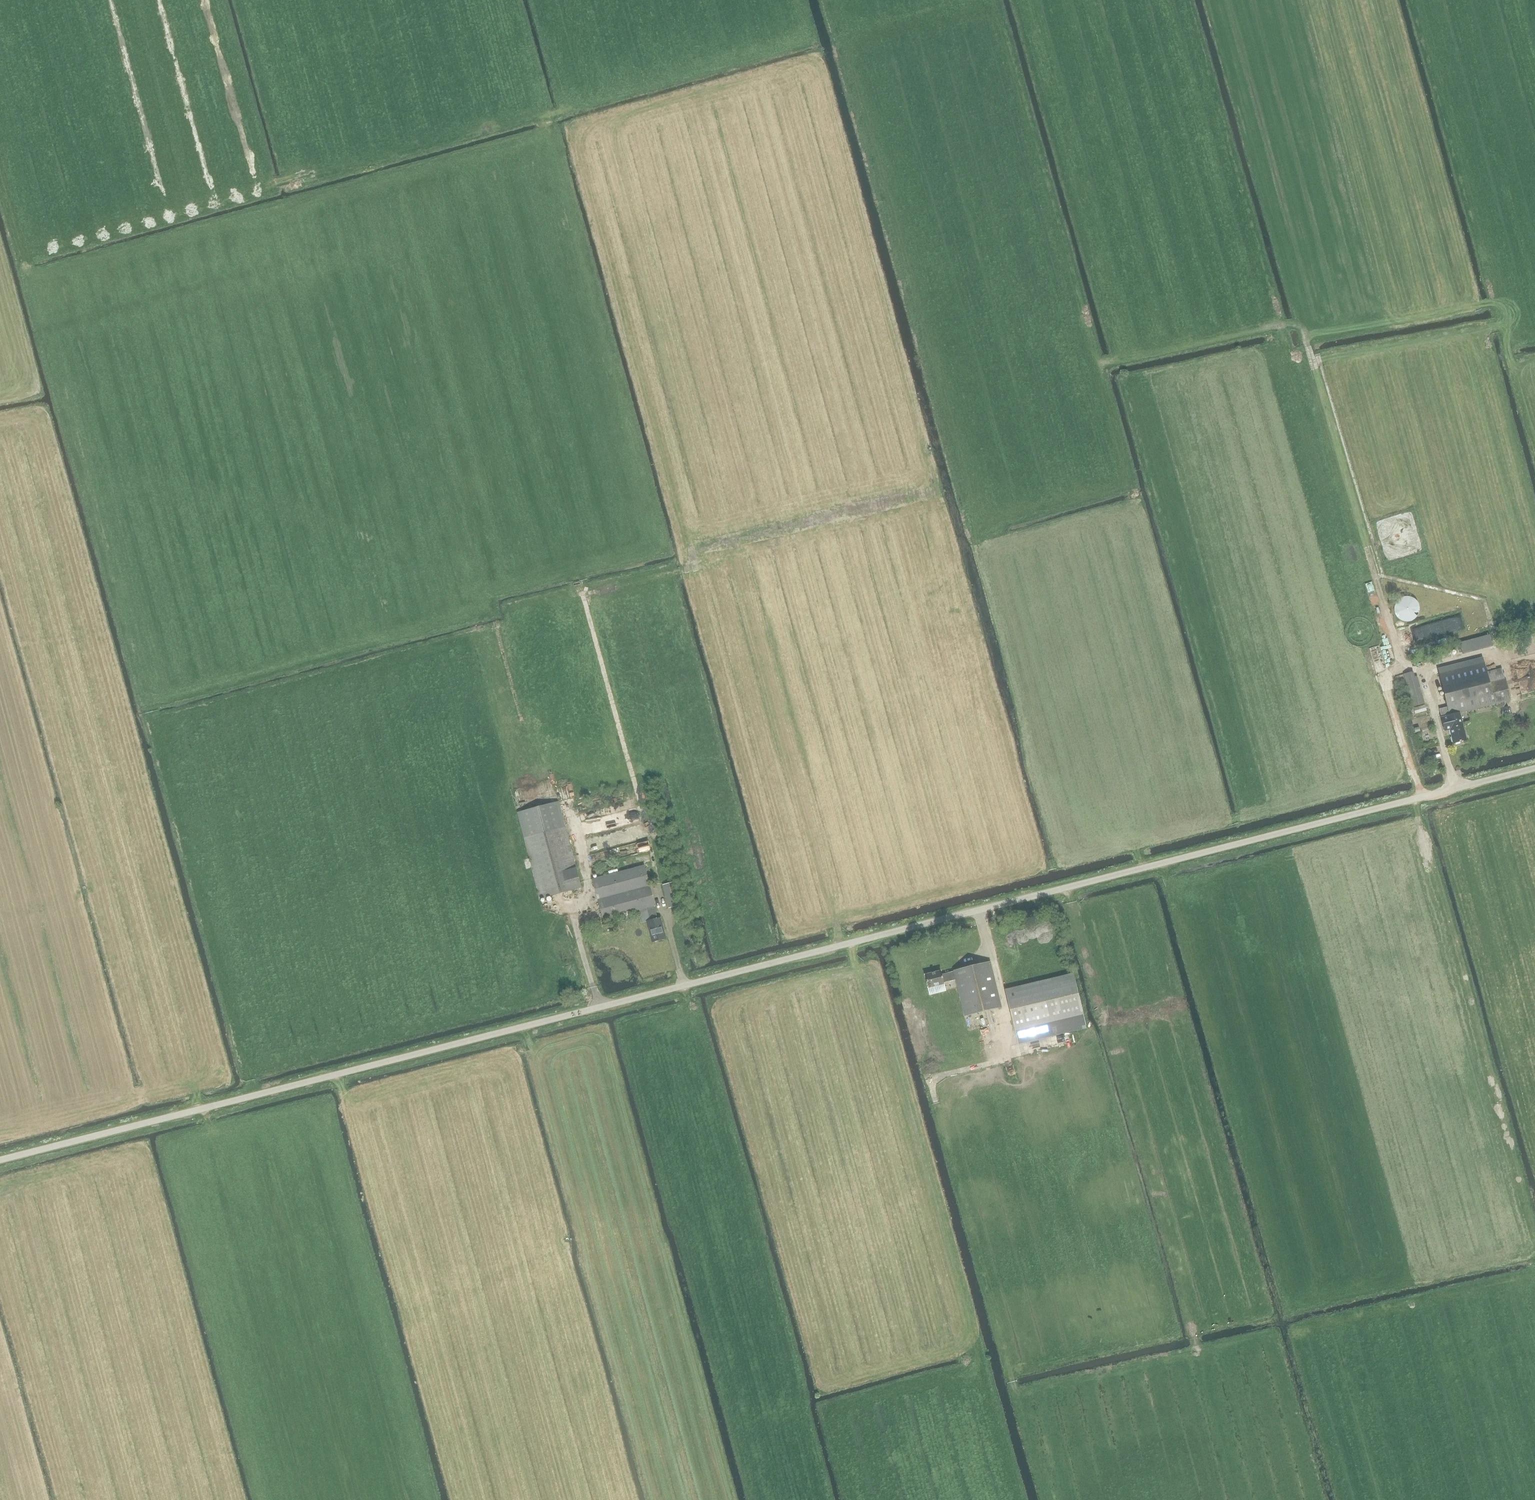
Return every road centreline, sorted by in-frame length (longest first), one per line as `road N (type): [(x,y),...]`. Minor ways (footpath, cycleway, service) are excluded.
road 1 (unclassified): [(1534,768),(0,1160)]

